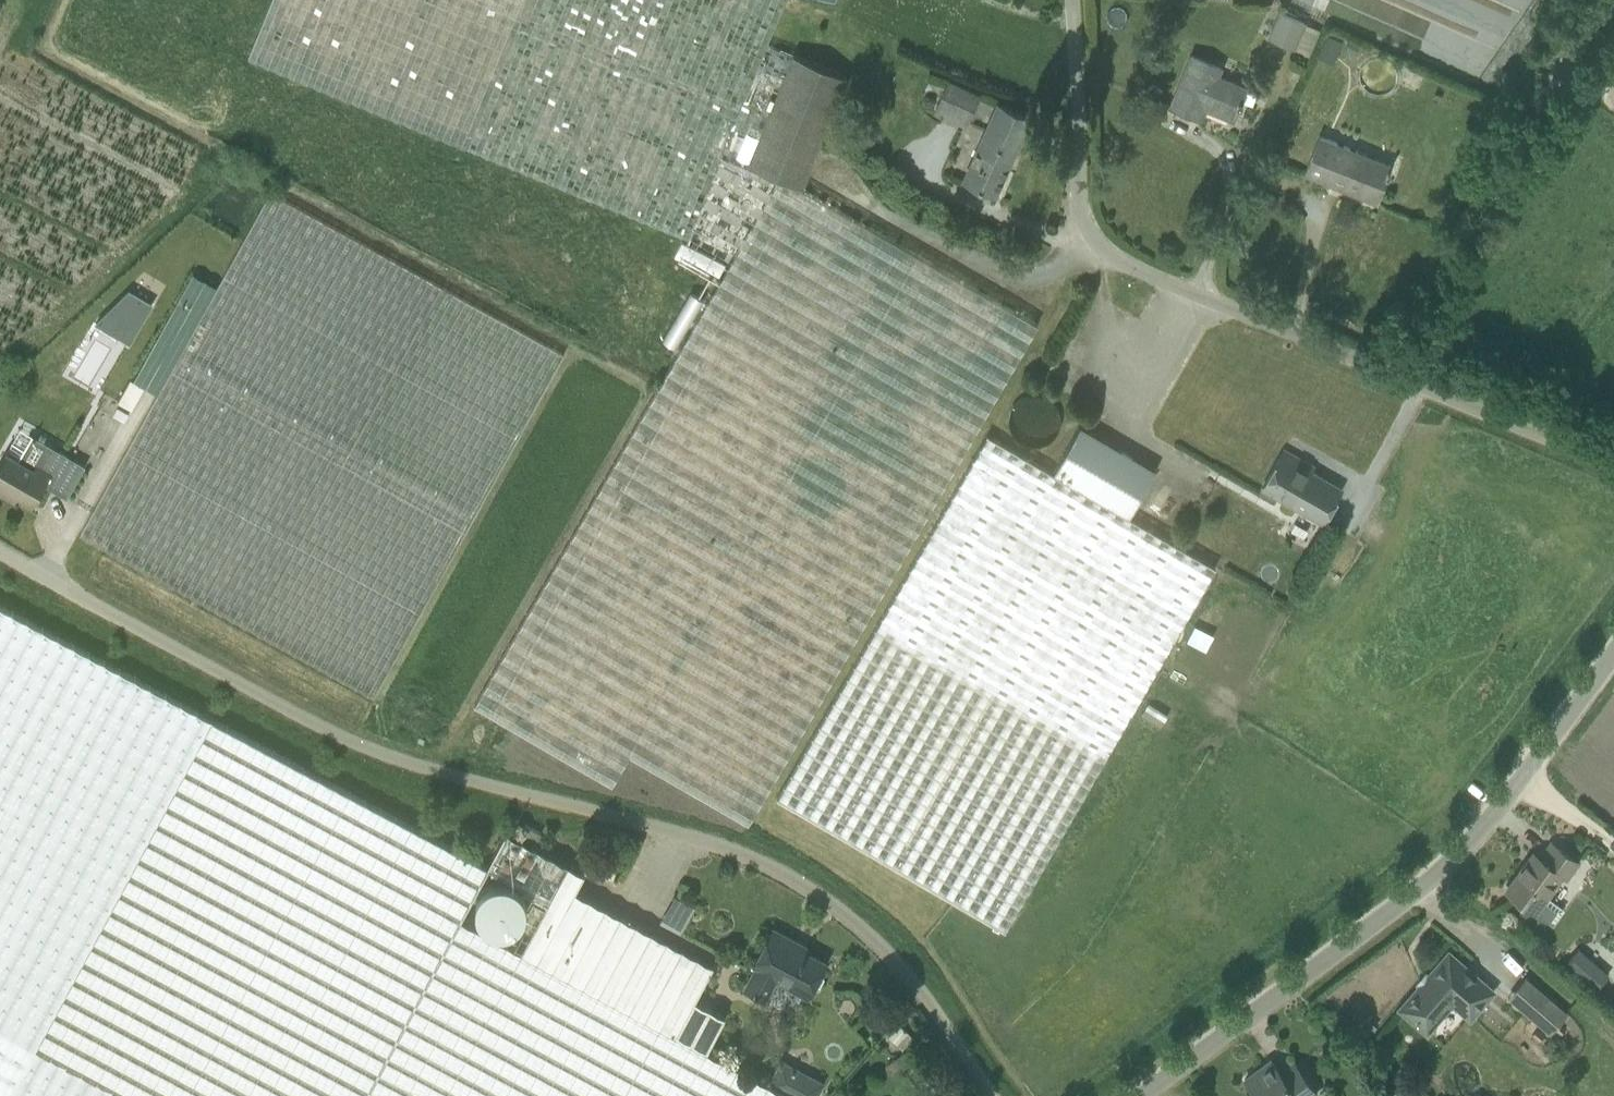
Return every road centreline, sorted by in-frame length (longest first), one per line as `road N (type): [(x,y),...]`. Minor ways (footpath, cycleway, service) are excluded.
road 1 (unclassified): [(990,1095),(933,1005),(889,955),(805,888),(711,843),(372,751),(0,551)]
road 2 (unclassified): [(1613,464),(1119,263),(1095,244),(1082,200),(1073,0)]
road 3 (unclassified): [(1142,1095),(1422,886),(1491,818),(1613,654)]

